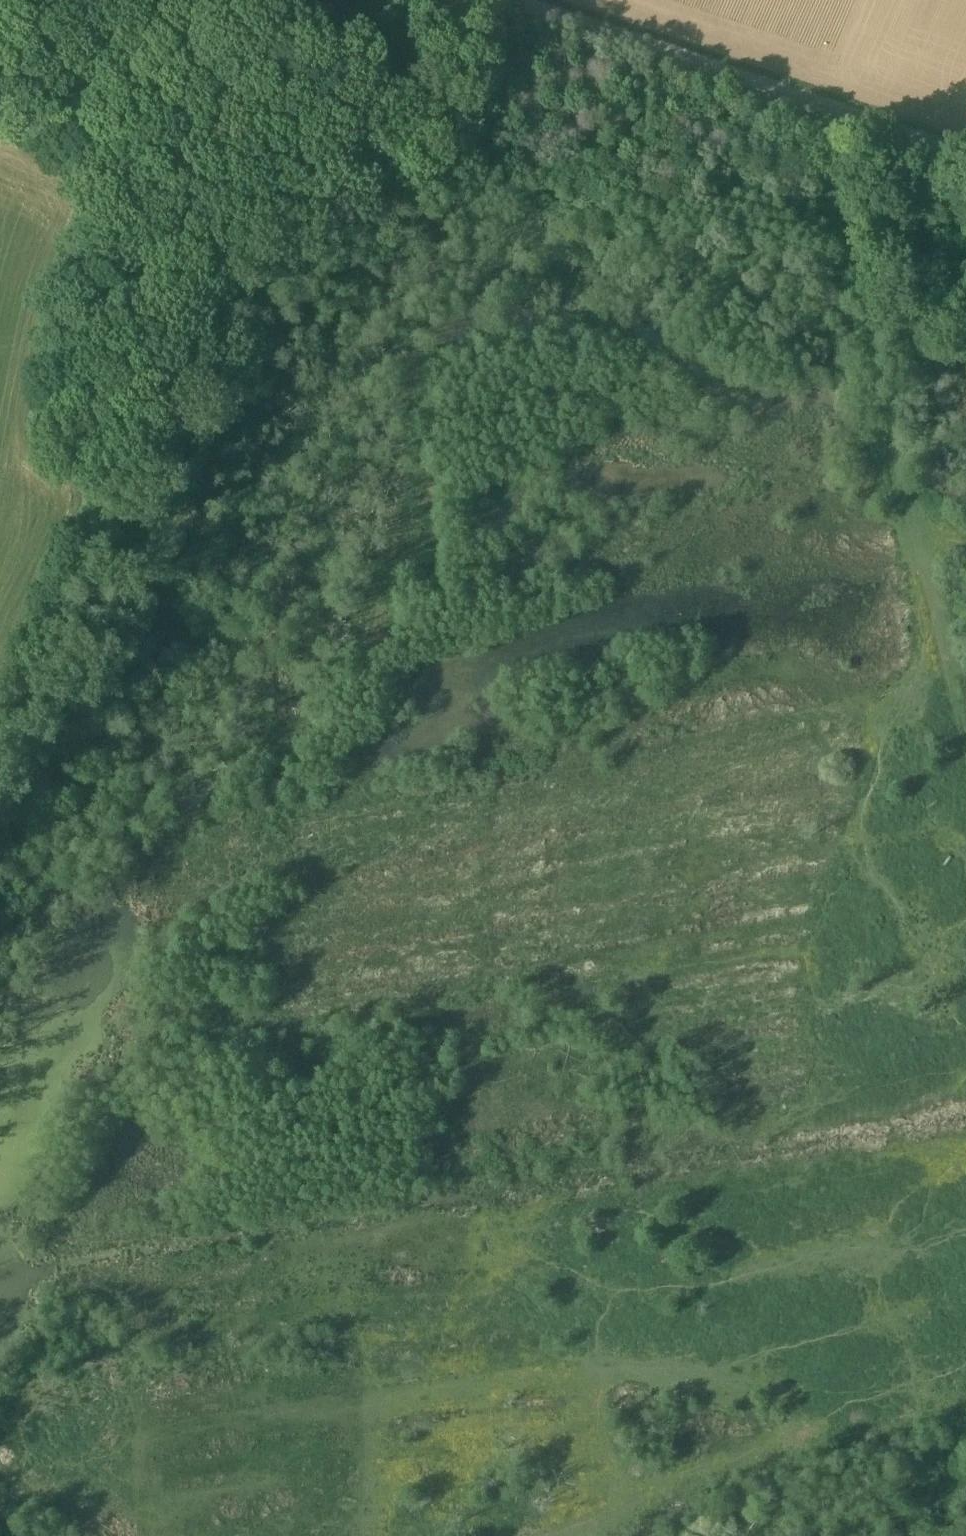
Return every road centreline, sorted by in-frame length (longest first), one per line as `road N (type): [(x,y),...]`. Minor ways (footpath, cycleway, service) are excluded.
road 1 (track): [(836,112),(883,403),(965,757)]
road 2 (unclassified): [(965,155),(507,0)]

